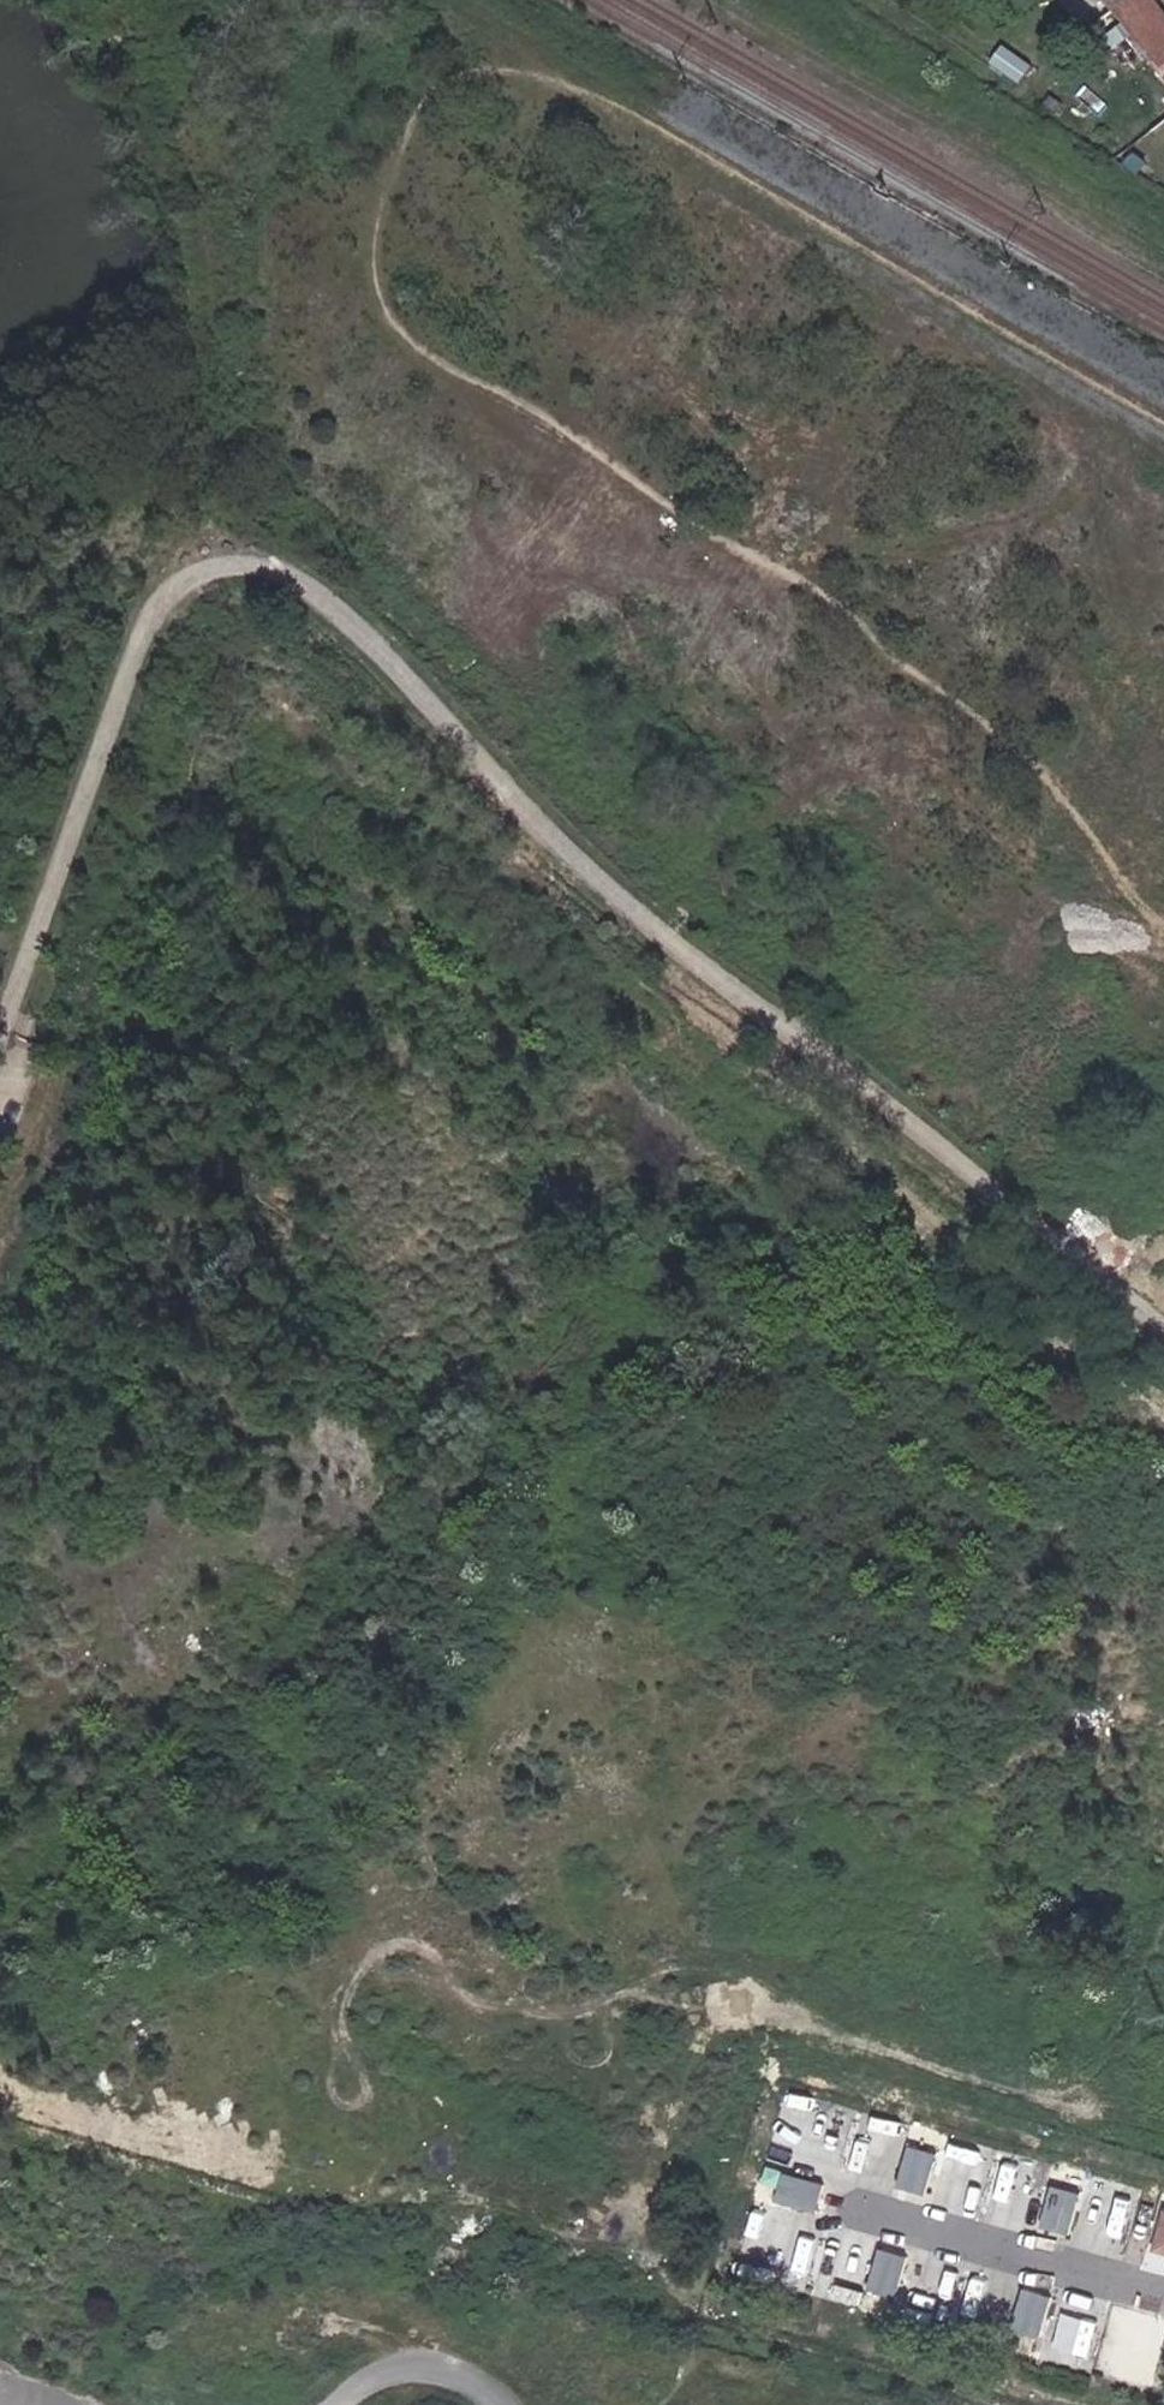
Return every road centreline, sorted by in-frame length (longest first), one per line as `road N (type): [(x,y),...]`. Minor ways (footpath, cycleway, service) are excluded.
road 1 (unclassified): [(1163,1328),(572,856),(287,570),(216,553),(153,612),(0,1037)]

